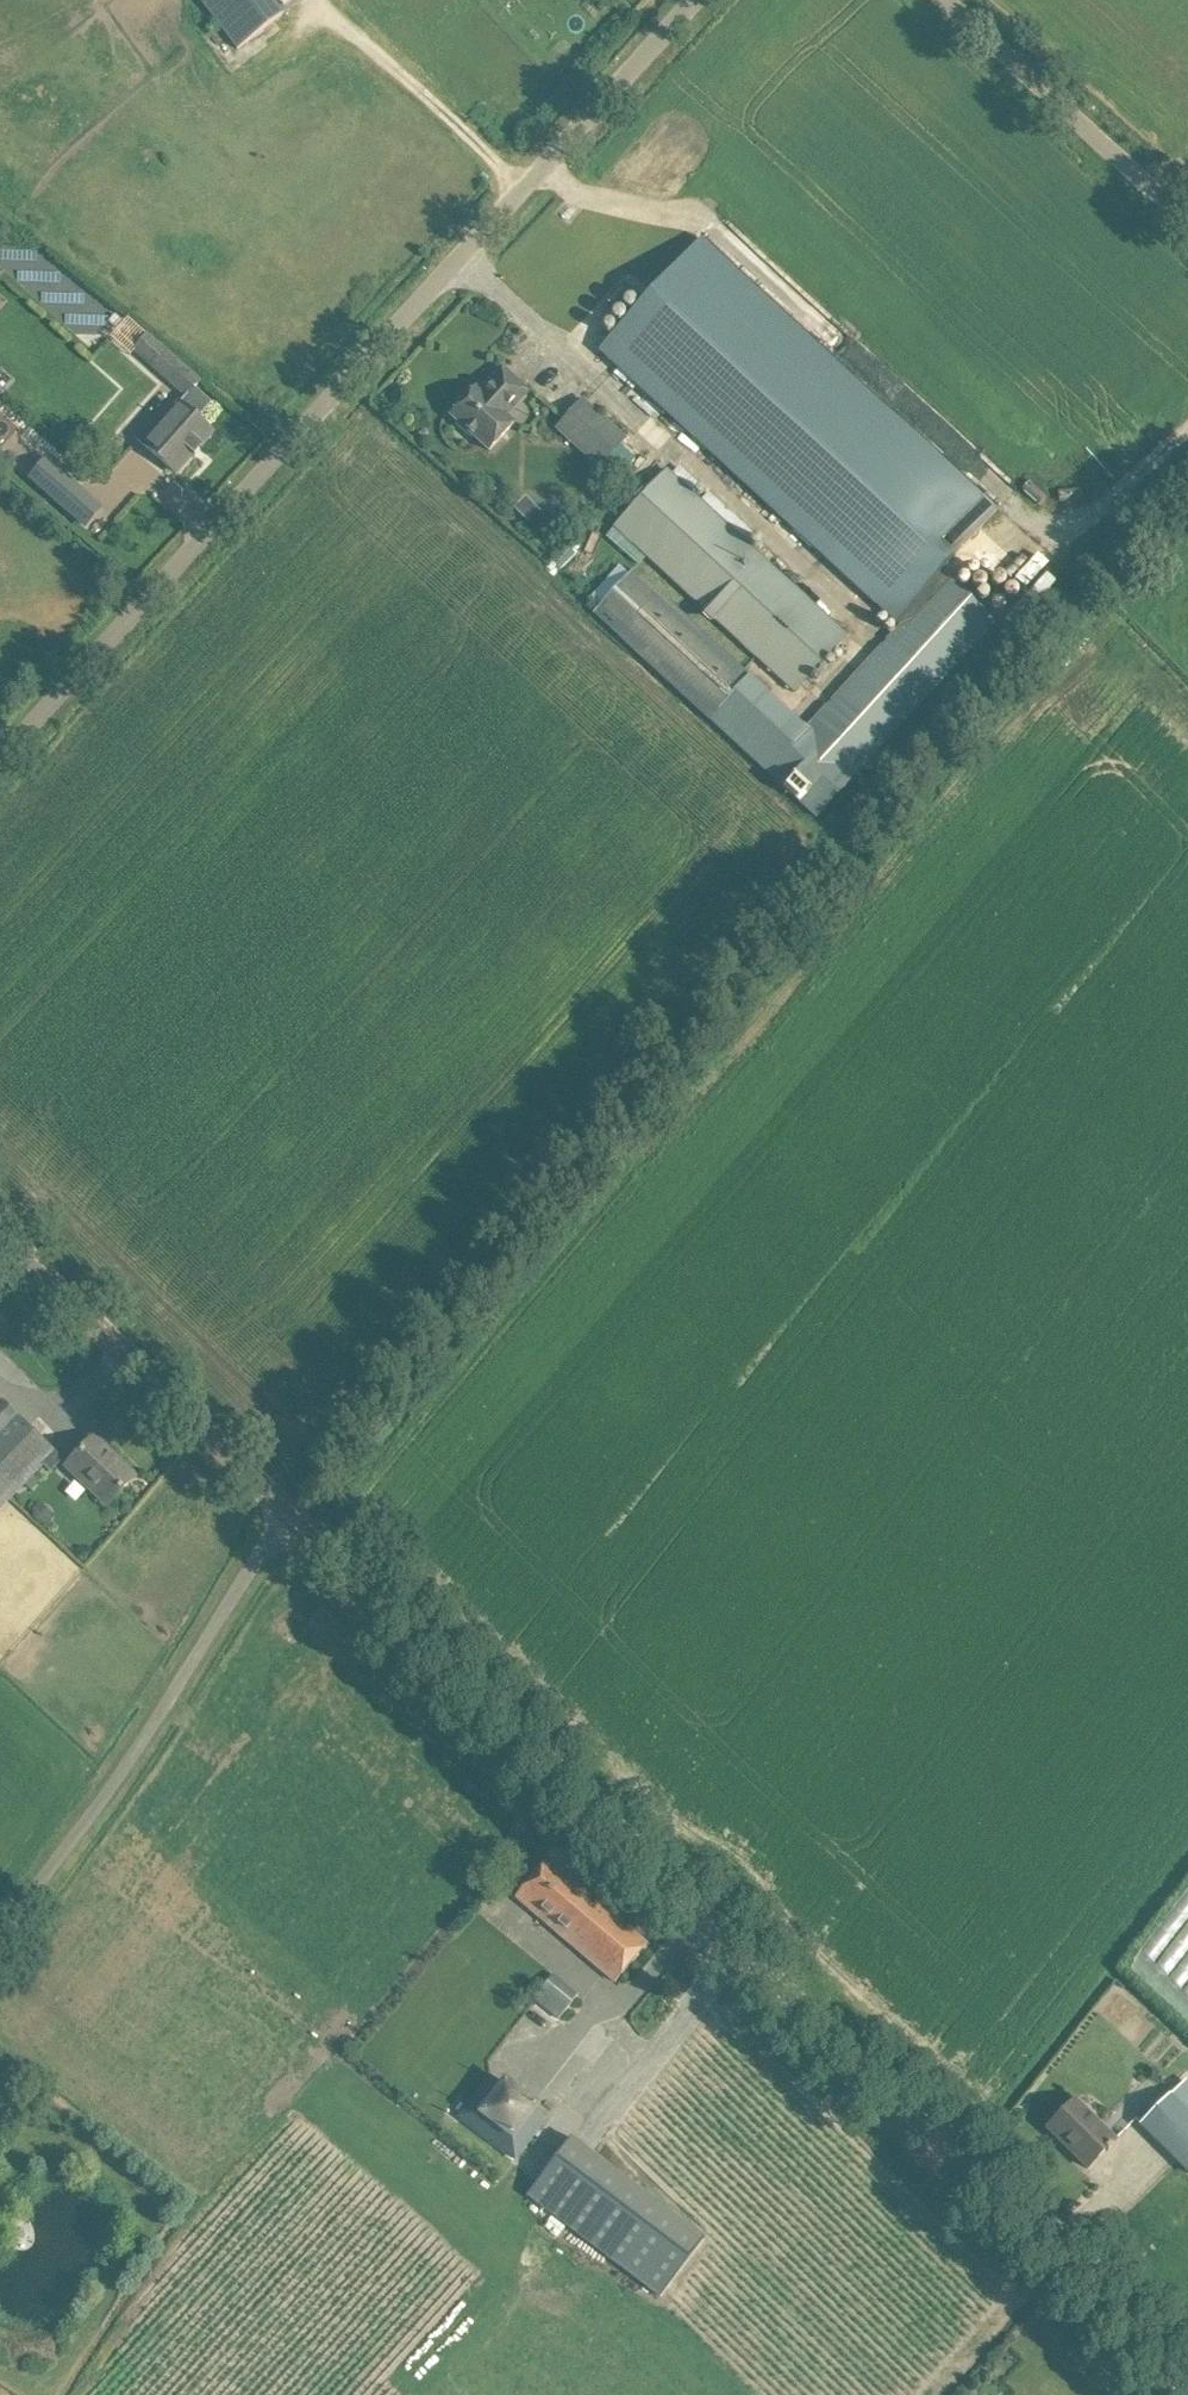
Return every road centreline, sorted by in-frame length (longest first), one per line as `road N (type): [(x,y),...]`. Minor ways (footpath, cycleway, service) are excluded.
road 1 (unclassified): [(1187,2394),(291,1512)]
road 2 (unclassified): [(0,756),(698,0)]
road 3 (residential): [(0,1935),(138,1755),(291,1512)]
road 4 (unclassified): [(291,1512),(0,1233)]
road 5 (unclassified): [(946,0),(1187,219)]

